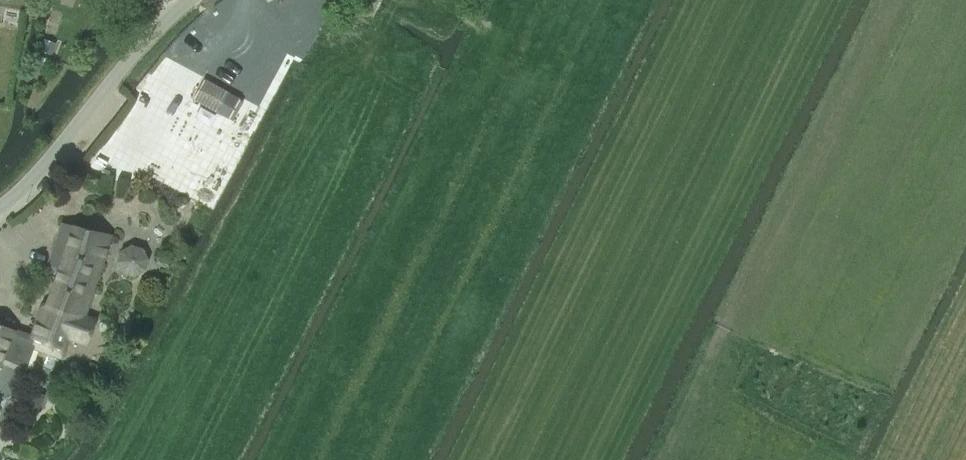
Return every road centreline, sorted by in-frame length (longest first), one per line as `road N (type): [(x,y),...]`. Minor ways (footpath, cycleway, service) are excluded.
road 1 (unclassified): [(0,203),(35,177),(189,0)]

